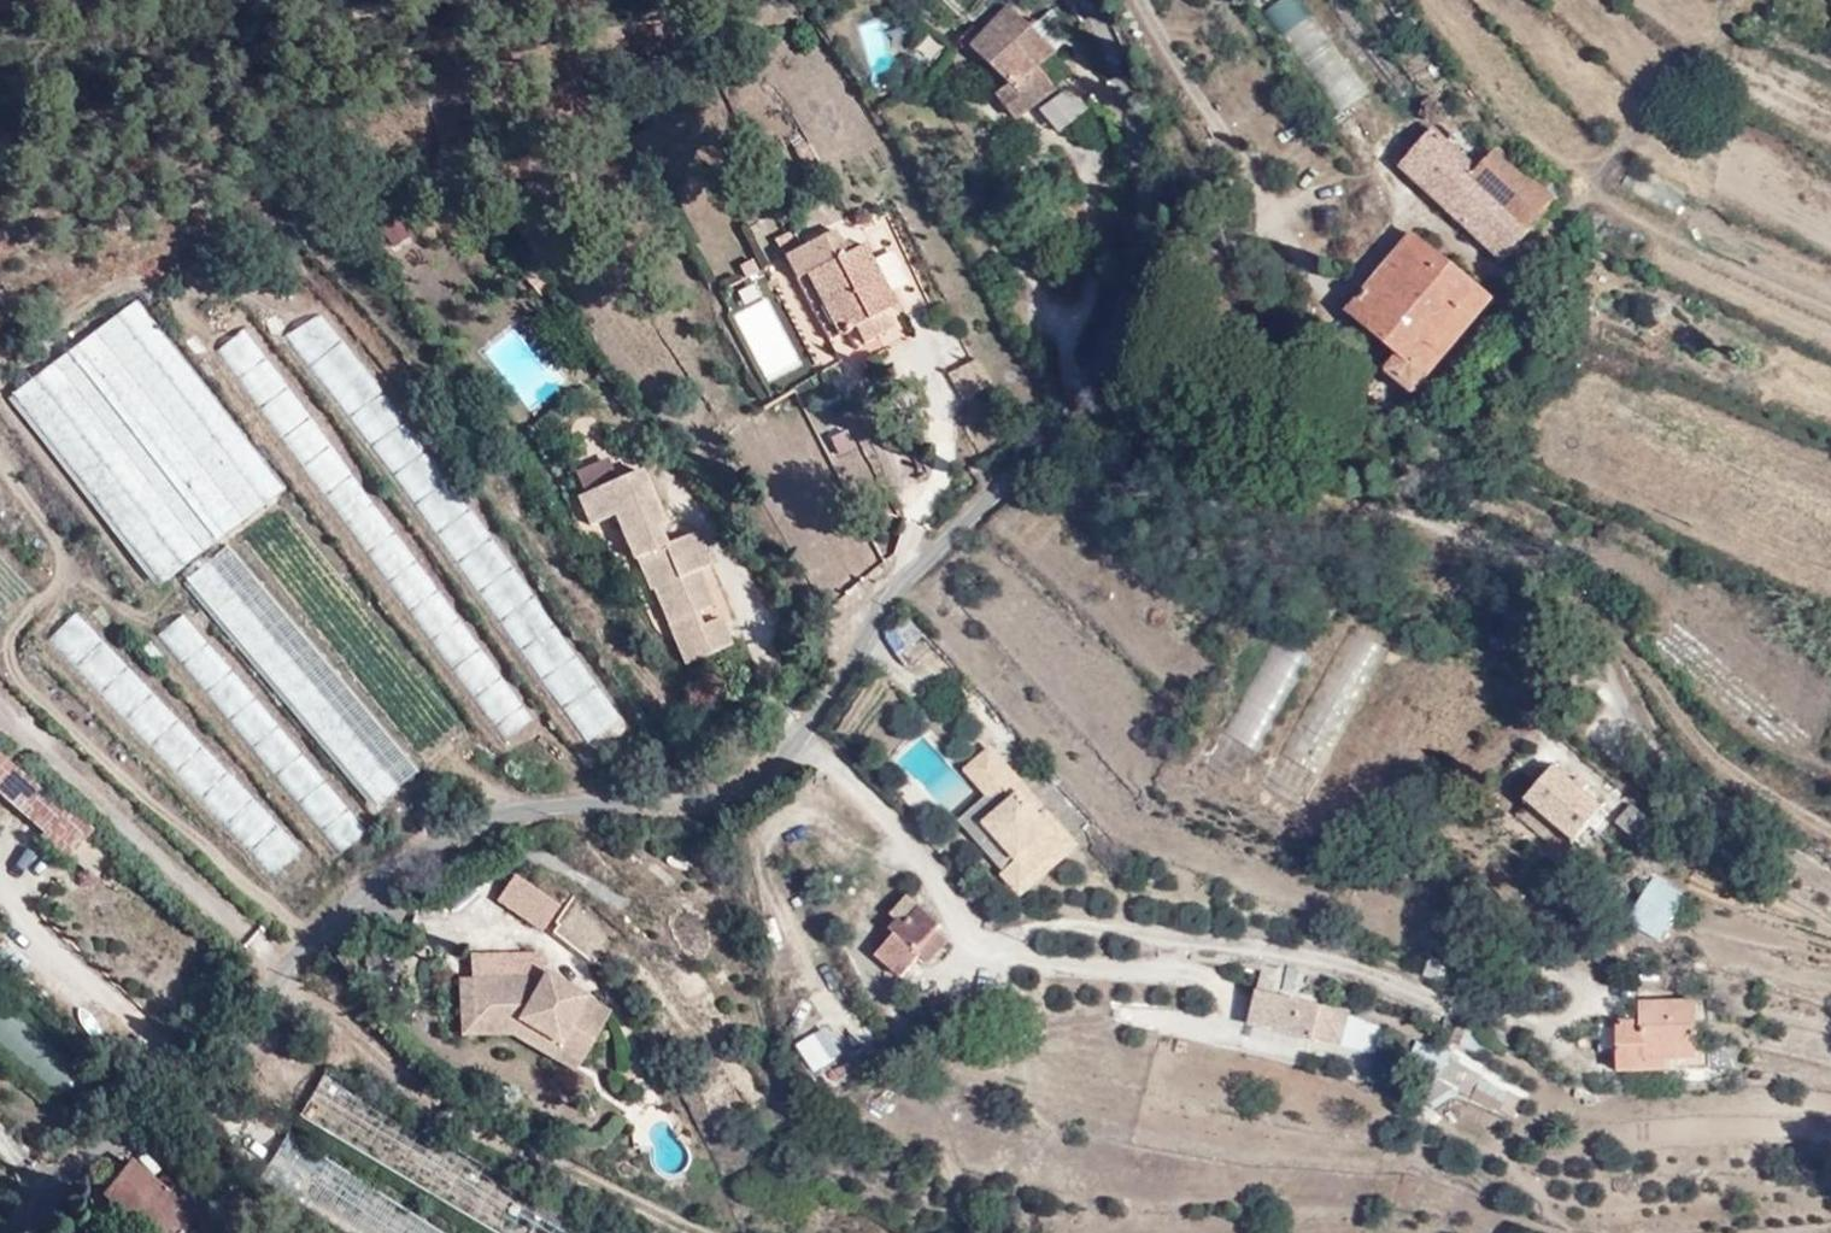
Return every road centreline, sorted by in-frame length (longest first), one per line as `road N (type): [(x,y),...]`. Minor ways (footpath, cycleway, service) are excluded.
road 1 (unclassified): [(22,1232),(77,1157),(170,1086),(350,900),(427,848),(505,814),(683,802),(751,784),(801,739),(883,606),(1057,412),(1128,288),(1145,228),(1124,80),(1089,0)]
road 2 (track): [(277,982),(432,1105),(711,1232)]

